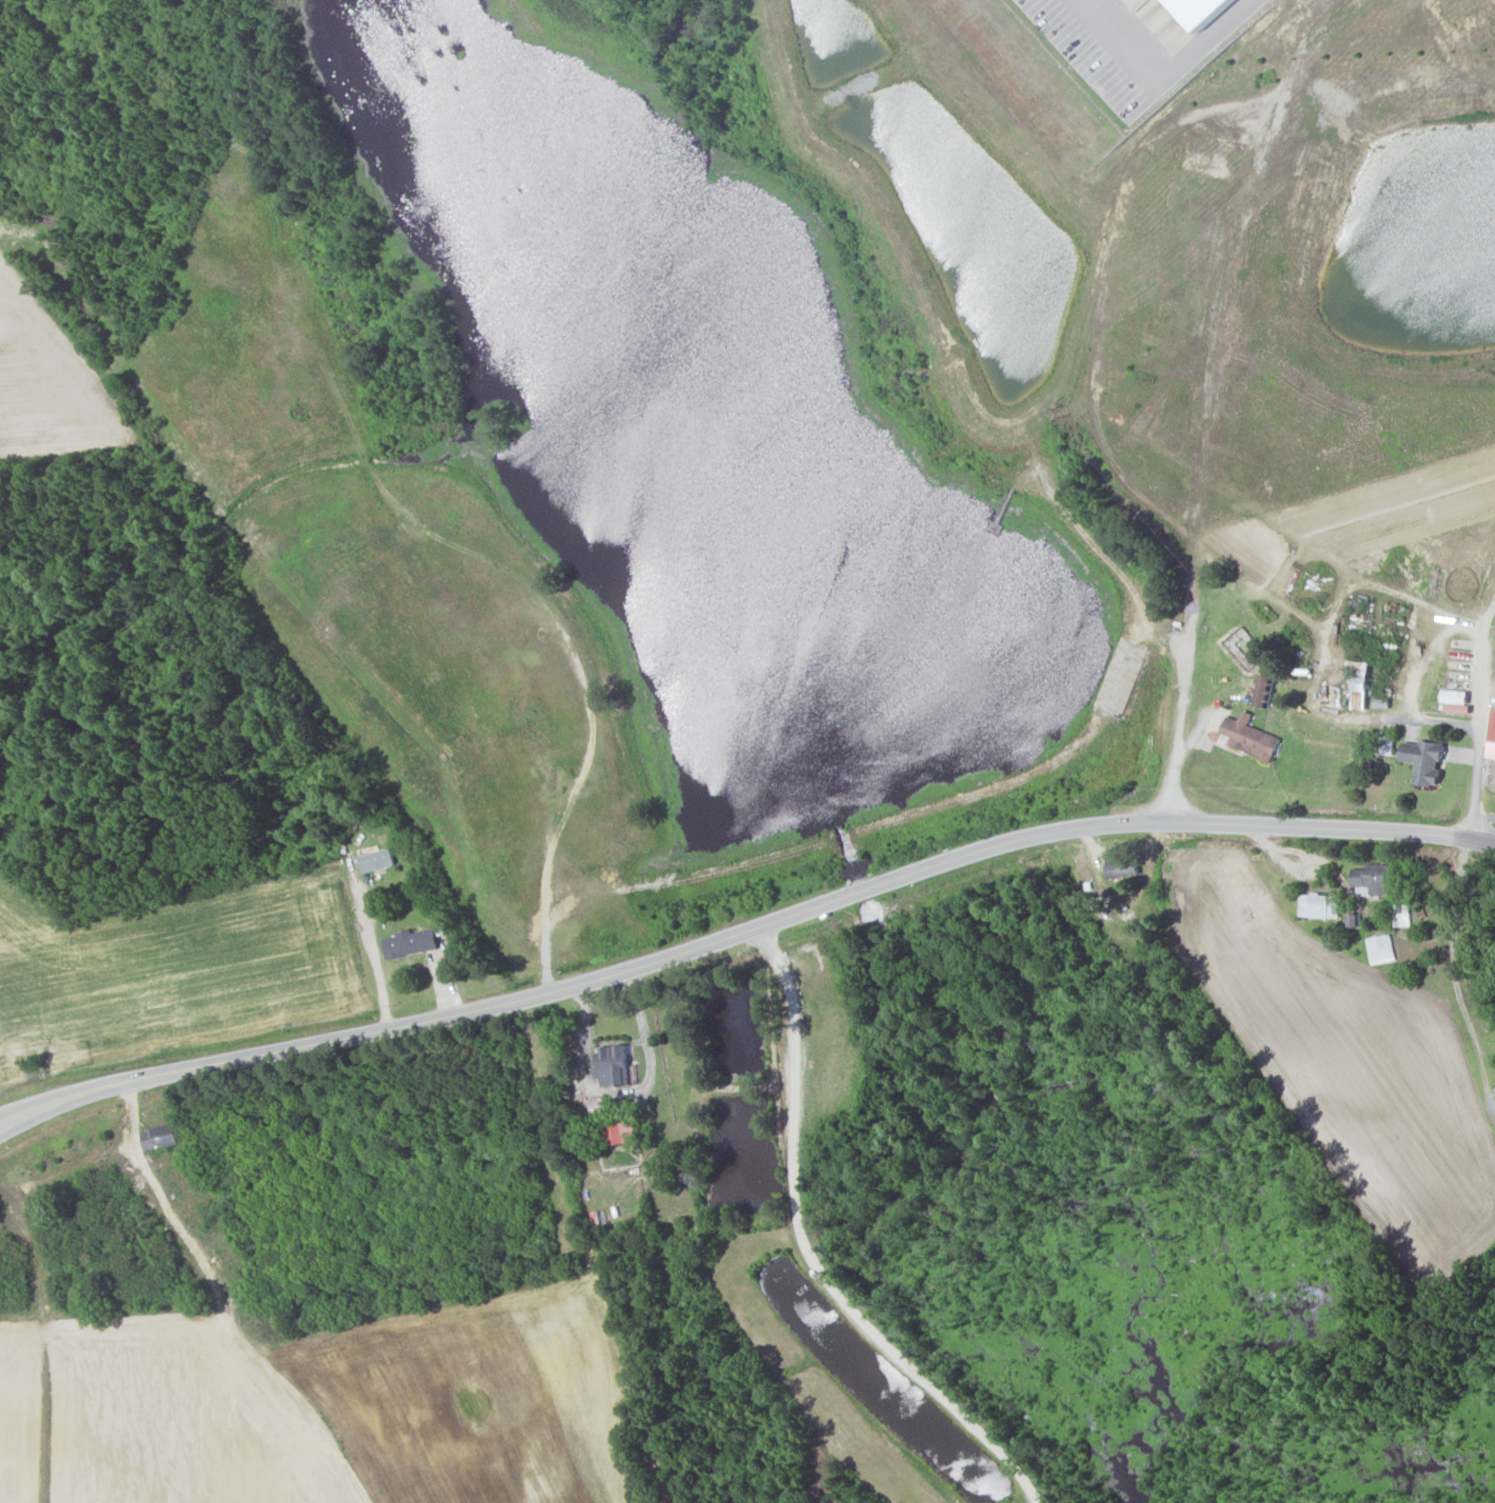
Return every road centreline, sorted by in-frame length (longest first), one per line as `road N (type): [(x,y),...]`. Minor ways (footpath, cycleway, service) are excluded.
road 1 (secondary): [(1494,848),(1477,839),(1167,822),(1048,834),(555,992),(129,1081),(0,1127)]

